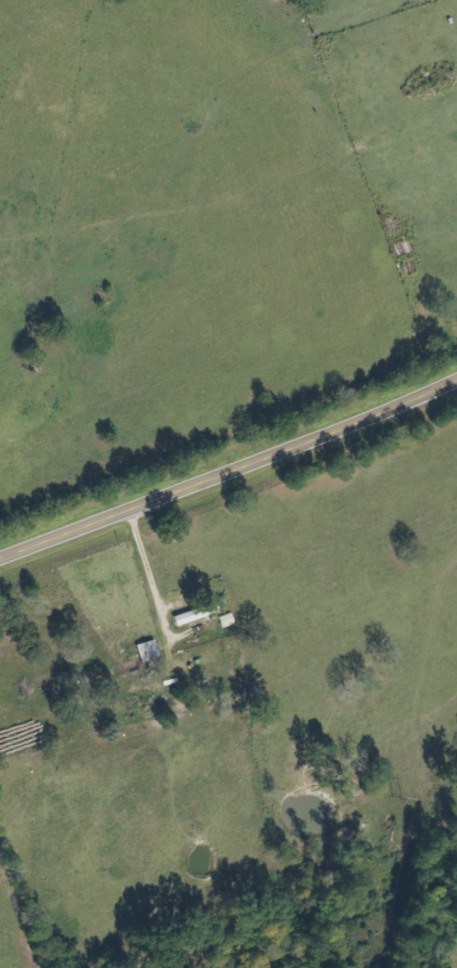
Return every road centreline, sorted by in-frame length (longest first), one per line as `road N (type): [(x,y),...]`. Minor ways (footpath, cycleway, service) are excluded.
road 1 (tertiary): [(0,556),(456,378)]

